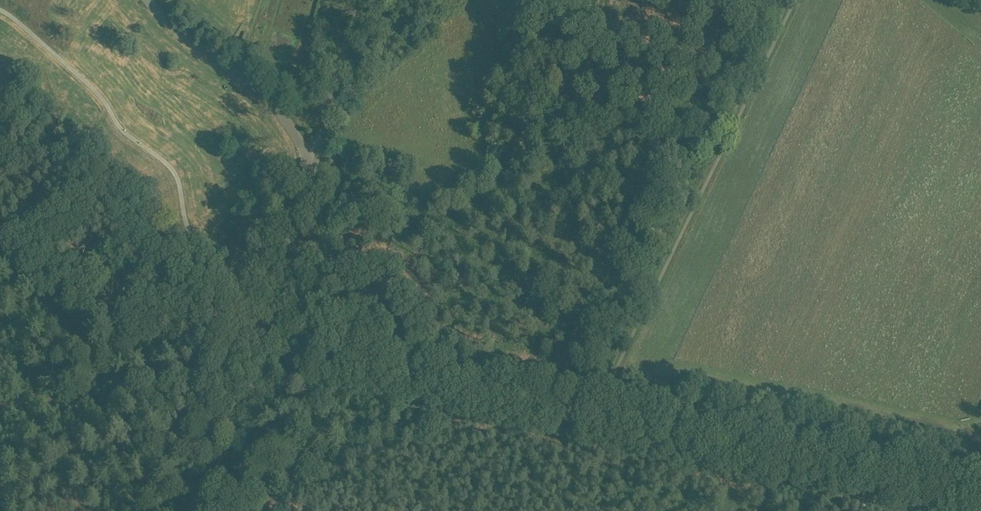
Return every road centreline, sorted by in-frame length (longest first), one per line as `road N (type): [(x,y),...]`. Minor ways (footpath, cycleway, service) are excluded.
road 1 (unclassified): [(980,489),(267,342),(314,144)]
road 2 (track): [(216,510),(267,342)]
road 3 (unclassified): [(147,0),(258,94)]

